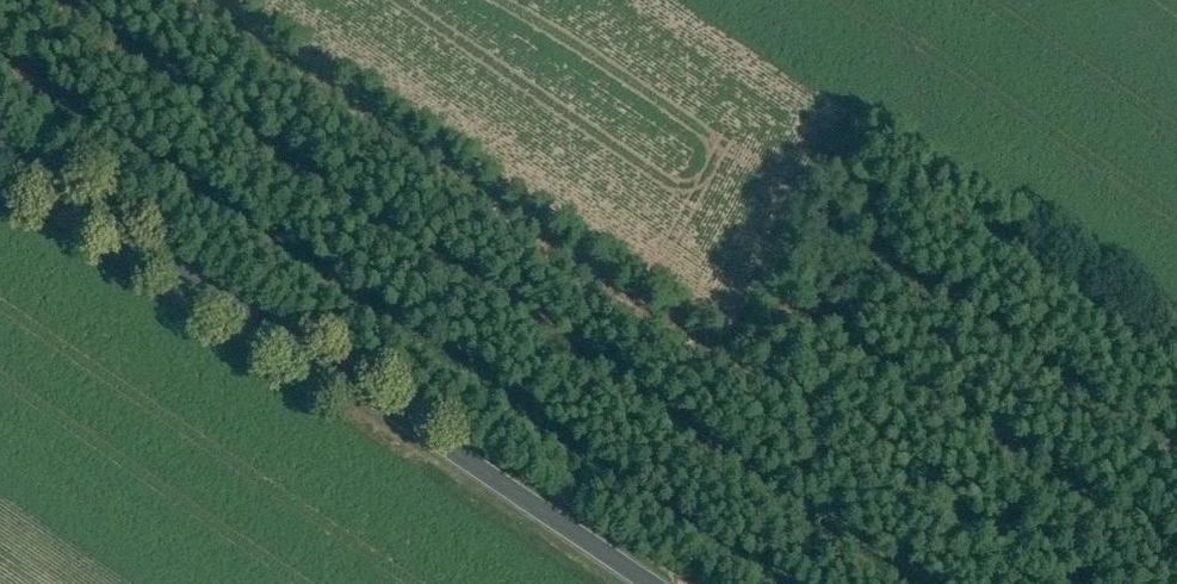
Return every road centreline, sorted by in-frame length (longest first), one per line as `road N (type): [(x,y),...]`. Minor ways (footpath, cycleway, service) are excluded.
road 1 (tertiary): [(650,583),(0,147)]

